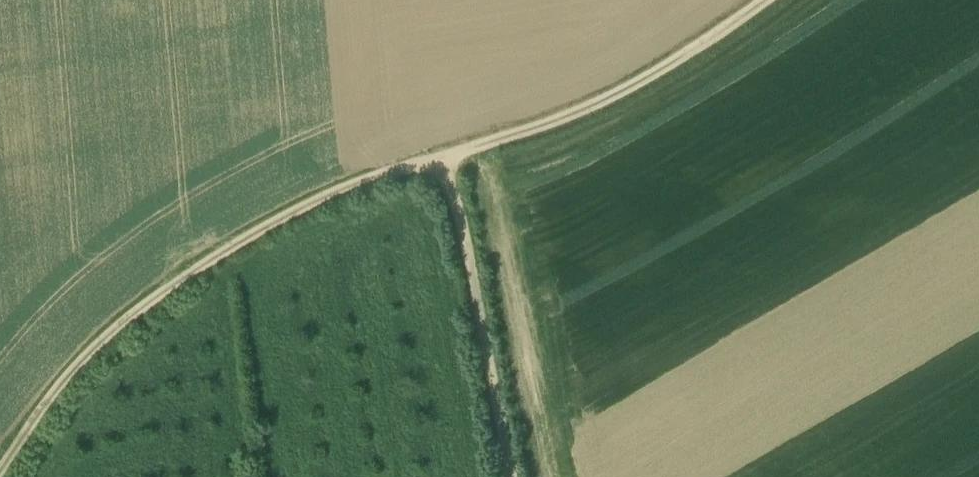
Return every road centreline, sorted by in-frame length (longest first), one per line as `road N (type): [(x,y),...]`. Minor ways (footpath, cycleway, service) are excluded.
road 1 (track): [(439,157),(312,202),(200,265),(75,367),(0,470)]
road 2 (track): [(762,0),(582,110),(439,157)]
road 3 (track): [(439,157),(468,253),(511,476)]

